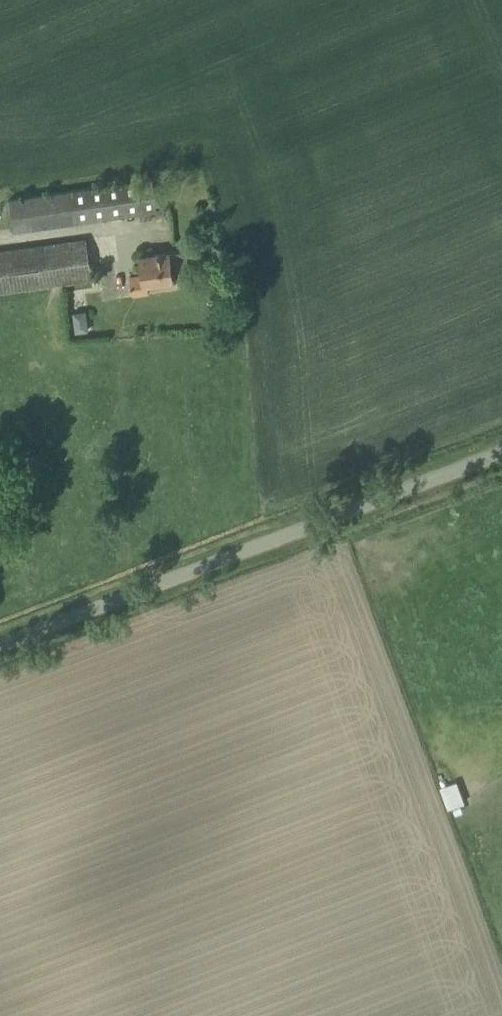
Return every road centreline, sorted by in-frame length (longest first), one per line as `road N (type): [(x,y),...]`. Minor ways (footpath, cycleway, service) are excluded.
road 1 (unclassified): [(0,647),(501,453)]

